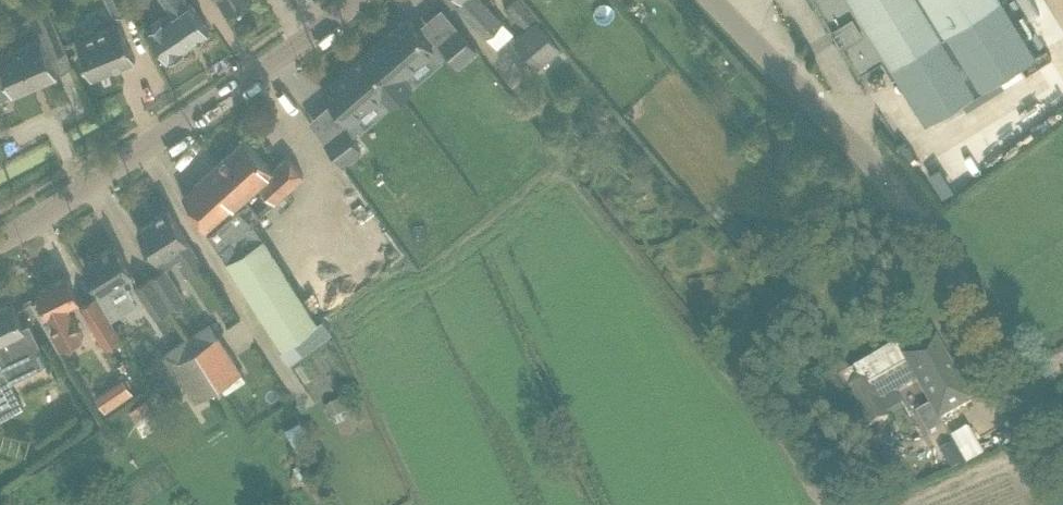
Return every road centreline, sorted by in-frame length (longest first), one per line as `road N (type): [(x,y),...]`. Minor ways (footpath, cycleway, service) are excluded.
road 1 (unclassified): [(1062,454),(961,261),(910,193),(724,0)]
road 2 (tertiary): [(0,243),(355,0)]

